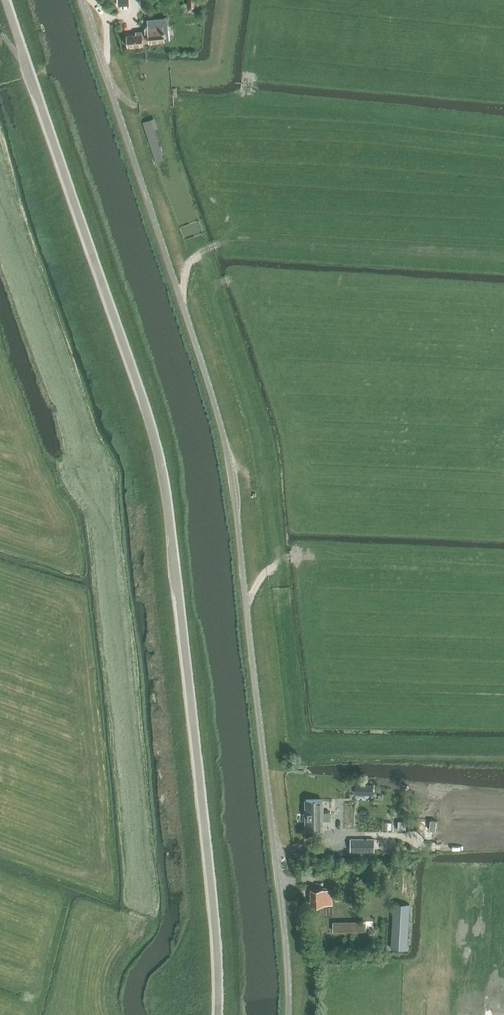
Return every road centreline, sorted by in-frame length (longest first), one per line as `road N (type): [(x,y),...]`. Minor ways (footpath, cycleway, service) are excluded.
road 1 (tertiary): [(219,1014),(217,935),(157,445),(7,0)]
road 2 (unclassified): [(289,1014),(221,419),(80,0)]

